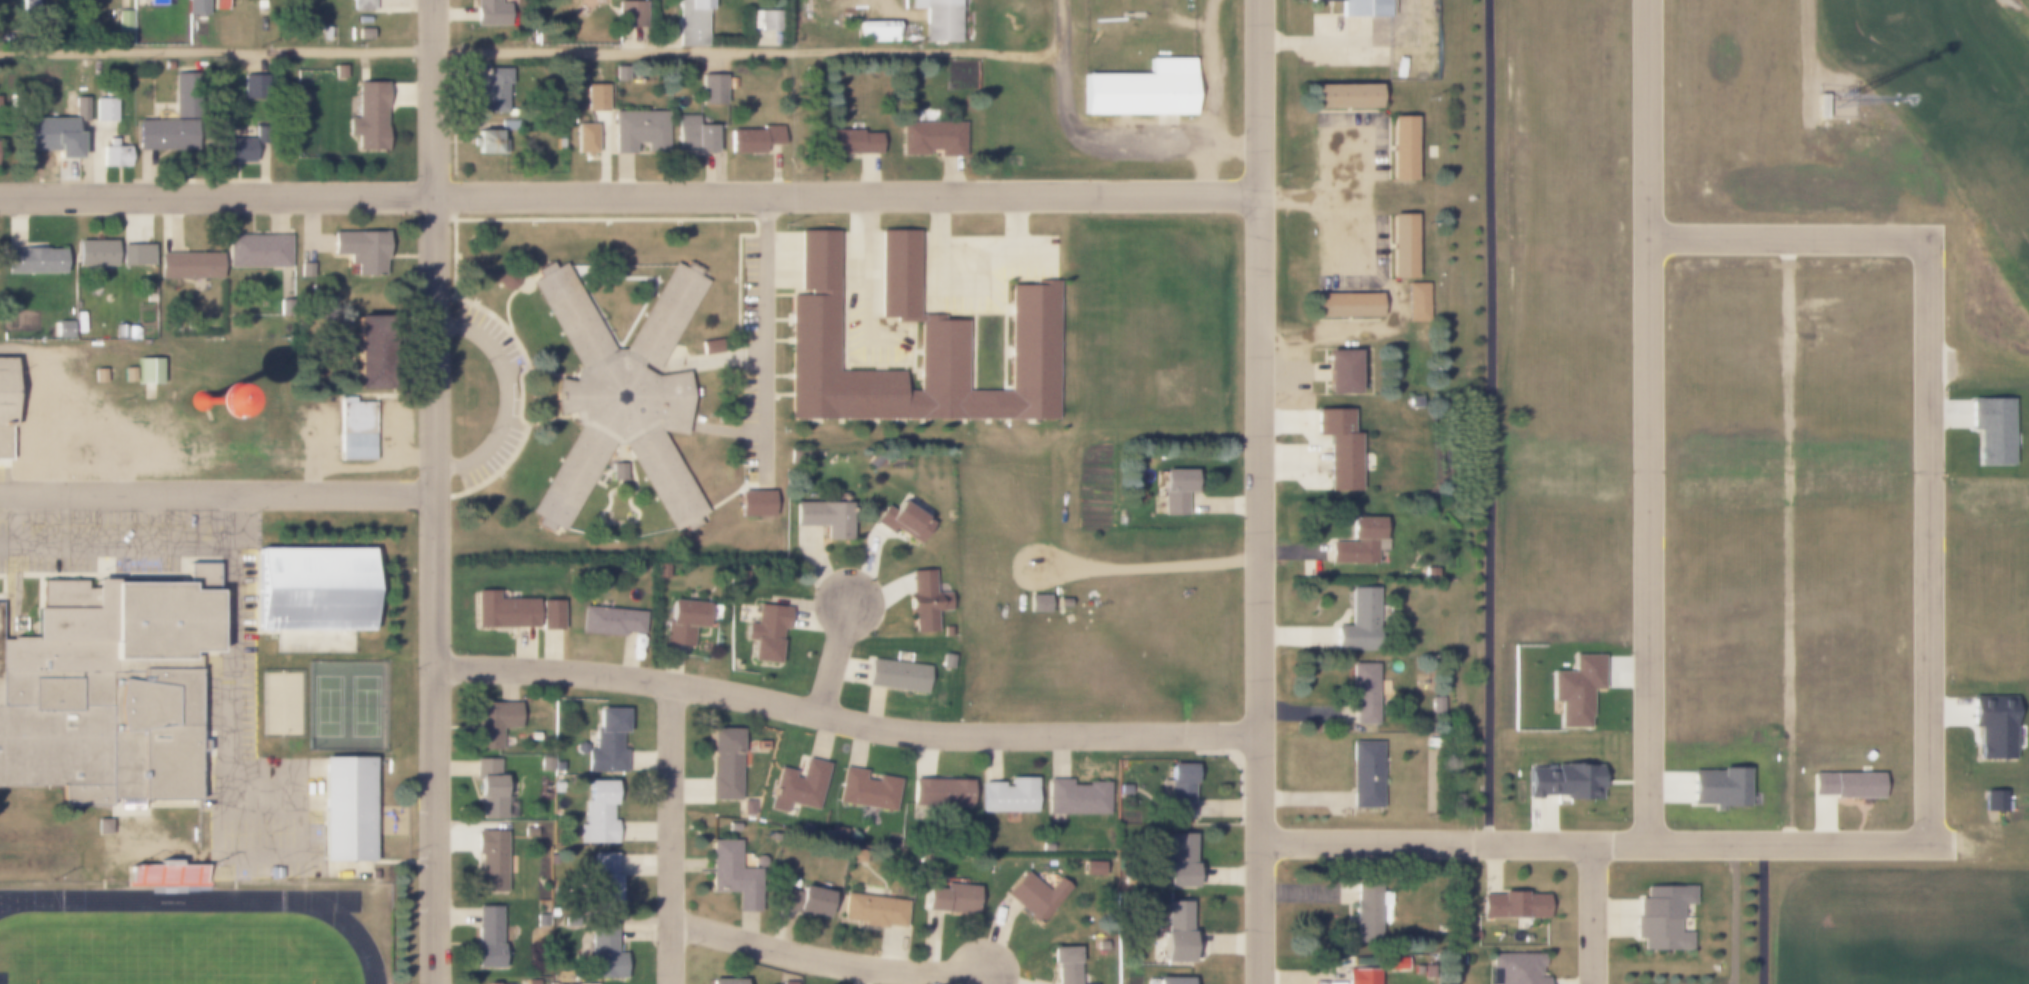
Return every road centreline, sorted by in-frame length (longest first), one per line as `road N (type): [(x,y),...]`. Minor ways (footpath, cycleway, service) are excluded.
road 1 (residential): [(1257,201),(0,196)]
road 2 (residential): [(1258,983),(1259,0)]
road 3 (residential): [(1646,0),(1646,846)]
road 4 (residential): [(1258,735),(902,730),(644,680),(435,669)]
road 5 (residential): [(1257,843),(1952,845)]
road 6 (residential): [(1925,845),(1927,241)]
road 7 (residential): [(434,496),(436,0)]
road 8 (residential): [(436,983),(434,496)]
road 9 (residential): [(434,496),(0,494)]
road 10 (residential): [(985,973),(836,965),(671,921)]
road 11 (residential): [(671,983),(674,684)]
road 12 (residential): [(1927,241),(1646,242)]
road 13 (residential): [(1591,983),(1590,845)]

